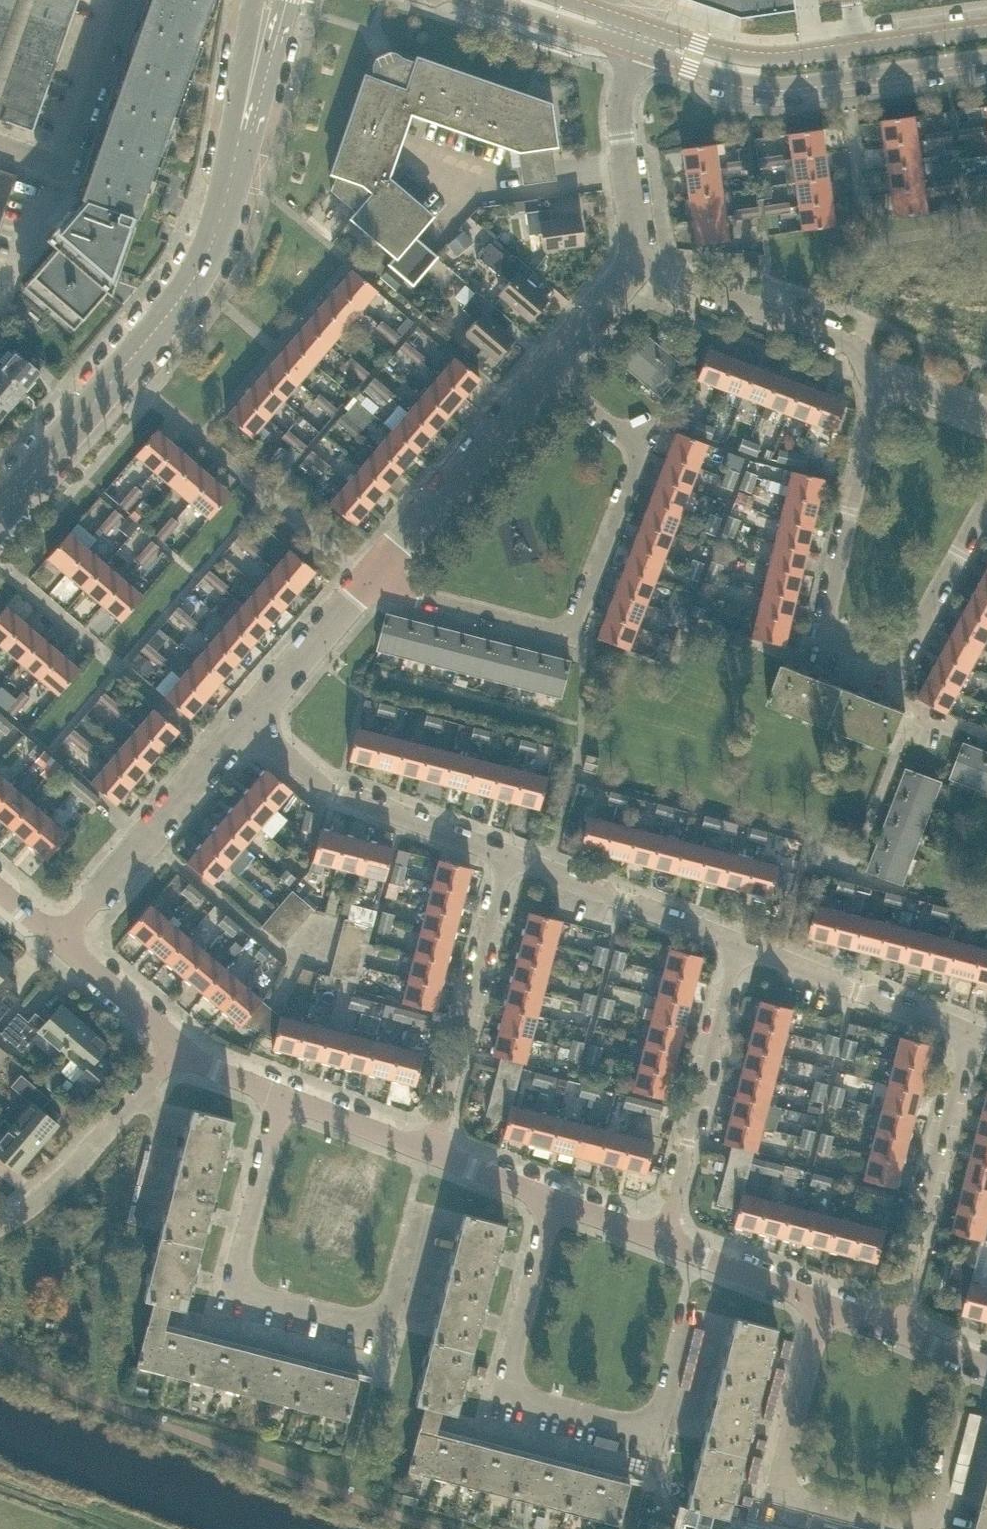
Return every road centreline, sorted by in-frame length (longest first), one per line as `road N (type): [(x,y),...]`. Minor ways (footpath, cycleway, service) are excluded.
road 1 (residential): [(880,375),(821,582),(815,637),(894,668),(986,496)]
road 2 (residential): [(541,365),(642,443),(568,634),(363,577)]
road 3 (residential): [(281,1090),(236,1289),(387,1328),(418,1209)]
road 4 (tertiary): [(0,514),(198,278),(227,205),(245,113)]
road 5 (residential): [(691,1312),(661,1432),(511,1391),(551,1195)]
road 6 (tertiary): [(638,48),(729,77),(782,82),(986,55)]
road 7 (residential): [(922,1528),(779,1494),(826,1306)]
road 8 (residential): [(508,847),(431,1151)]
road 9 (residential): [(967,1026),(892,1330)]
road 10 (residential): [(662,1237),(737,936)]
road 11 (residential): [(508,847),(300,765),(244,719)]
road 12 (residential): [(61,937),(244,719)]
road 13 (residential): [(880,375),(839,334),(634,255)]
road 14 (residential): [(363,577),(541,365)]
road 15 (residential): [(0,1222),(51,1190),(178,1047)]
road 16 (residential): [(967,1026),(737,936)]
road 17 (residential): [(737,936),(508,847)]
road 18 (tertiary): [(857,48),(748,58),(645,27)]
road 19 (residential): [(634,255),(620,108),(638,48)]
road 20 (residential): [(244,719),(363,577)]
road 21 (residential): [(826,1306),(662,1237)]
road 22 (residential): [(431,1151),(281,1090)]
road 23 (residential): [(178,1047),(61,937)]
road 24 (tertiary): [(492,0),(638,48)]
road 25 (residential): [(541,365),(634,255)]
road 26 (tertiary): [(986,30),(857,48)]
road 27 (residential): [(551,1195),(431,1151)]
road 28 (tertiary): [(245,113),(286,0)]
road 29 (residential): [(962,1412),(932,1528)]

